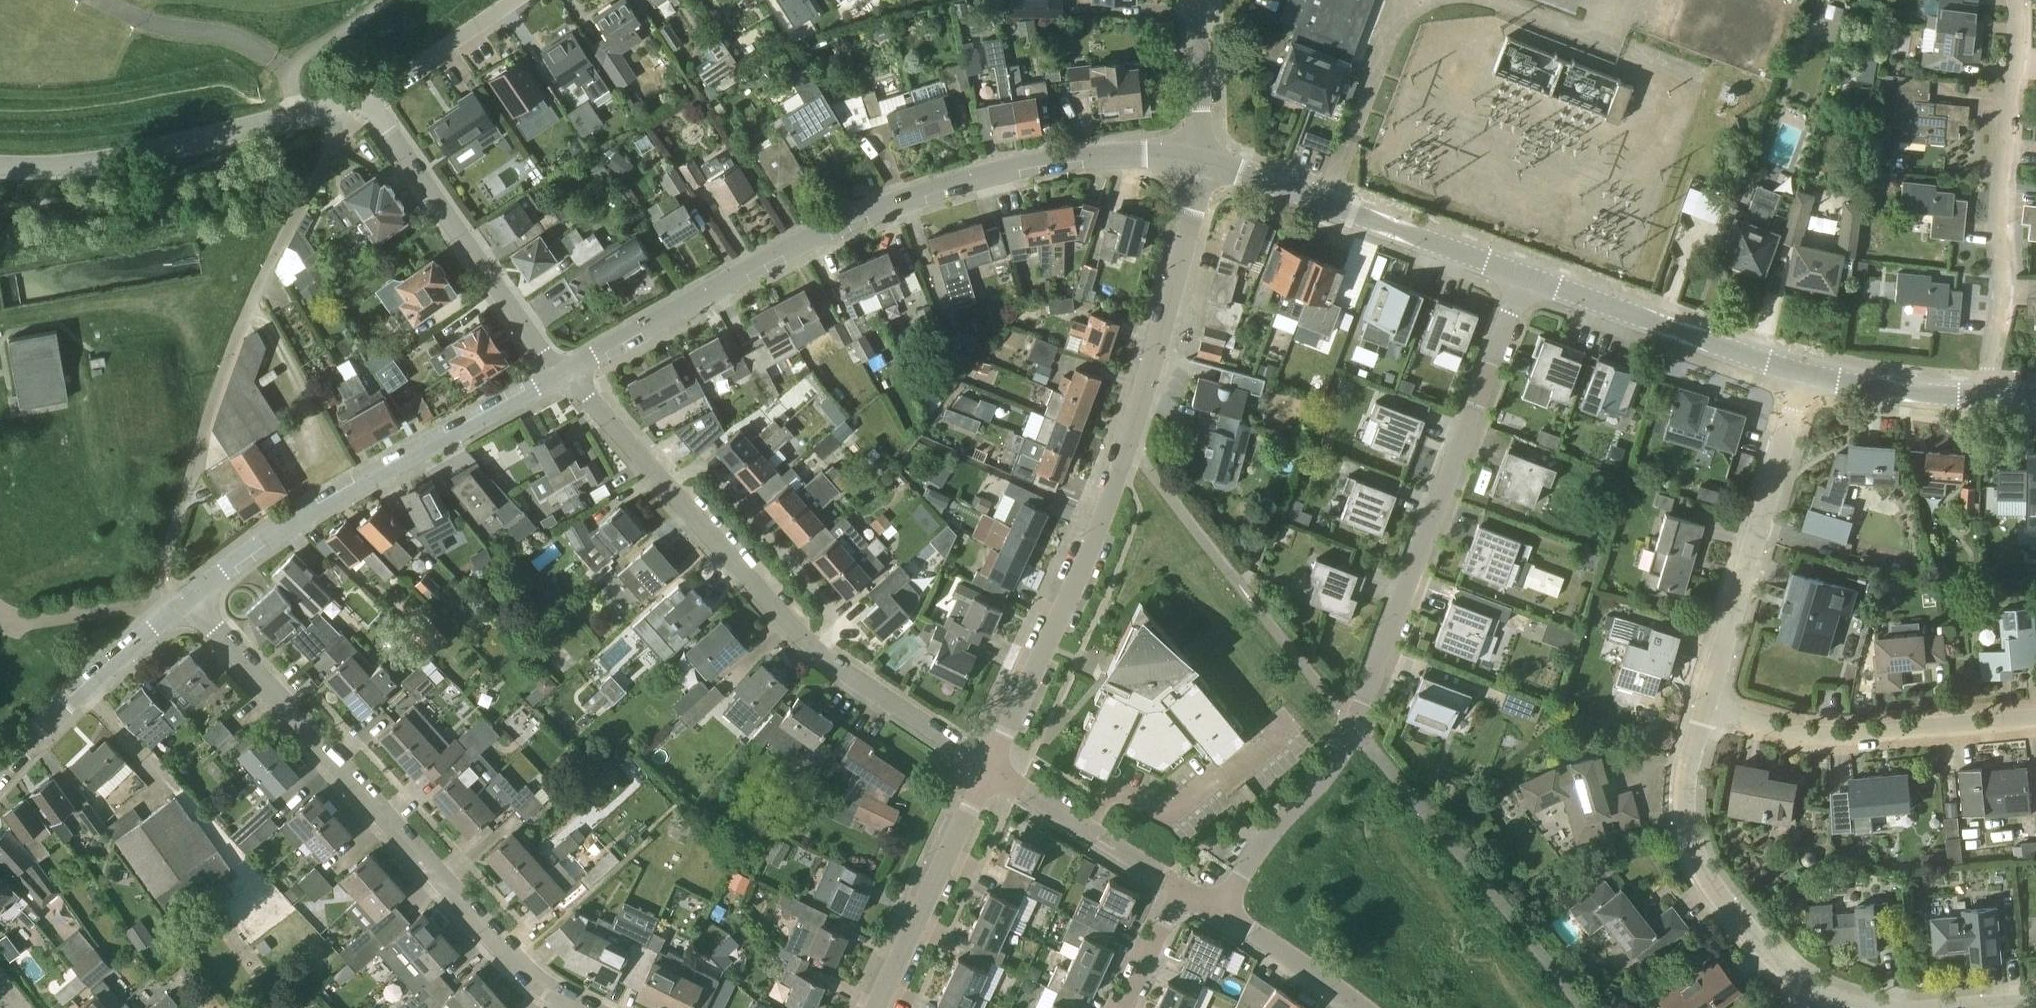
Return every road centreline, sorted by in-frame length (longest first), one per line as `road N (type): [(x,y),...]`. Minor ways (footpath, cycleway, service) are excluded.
road 1 (residential): [(1216,912),(1354,726),(1523,278)]
road 2 (residential): [(565,373),(769,258),(950,186),(1057,159),(1141,153),(1199,164)]
road 3 (residential): [(990,771),(840,670),(785,623),(565,373)]
road 4 (residential): [(585,1007),(506,955),(189,600)]
road 5 (residential): [(163,622),(152,609),(200,438),(257,289),(346,108)]
road 6 (residential): [(189,600),(261,542),(384,467),(565,373)]
road 7 (residential): [(1994,399),(2019,0)]
road 8 (residential): [(990,771),(1127,444)]
road 9 (residential): [(1803,996),(1703,888),(1685,833),(1680,794),(1705,695)]
road 10 (residential): [(1199,164),(1523,278)]
road 11 (residential): [(2035,719),(1820,739),(1755,725),(1705,695)]
road 12 (residential): [(565,373),(545,355),(367,99)]
road 13 (residential): [(1705,695),(1807,375)]
road 14 (residential): [(1523,278),(1807,375)]
road 15 (residential): [(1127,444),(1148,390),(1199,164)]
road 16 (residential): [(263,128),(89,164),(0,164)]
road 17 (residential): [(875,1007),(990,771)]
road 18 (residential): [(1179,889),(990,771)]
road 19 (residential): [(0,772),(66,703),(163,622)]
road 20 (residential): [(1251,601),(1127,444)]
road 21 (residential): [(1807,375),(1994,399)]
road 22 (residential): [(367,99),(514,0)]
road 23 (residential): [(1356,1007),(1216,912)]
road 24 (residential): [(1199,164),(1195,0)]
road 25 (residential): [(1126,1007),(1179,889)]

